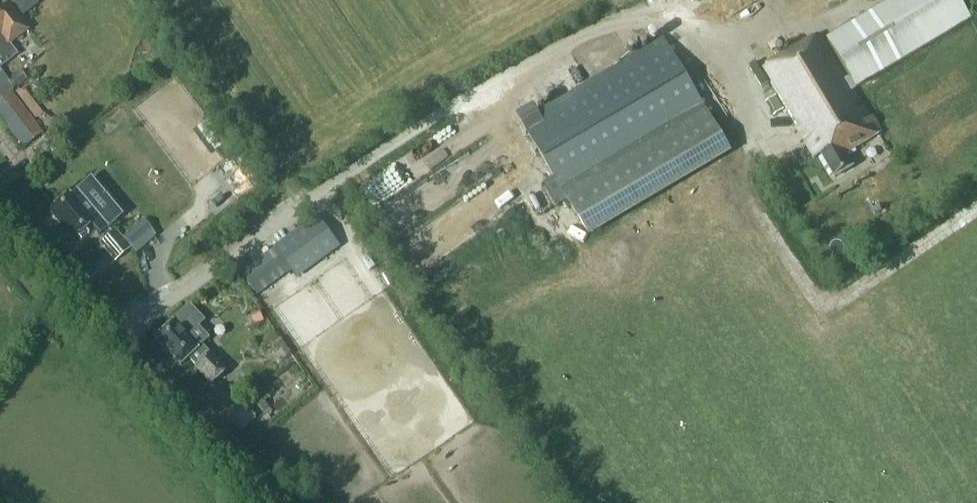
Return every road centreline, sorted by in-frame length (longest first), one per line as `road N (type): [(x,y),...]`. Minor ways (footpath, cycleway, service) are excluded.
road 1 (tertiary): [(281,502),(0,212)]

